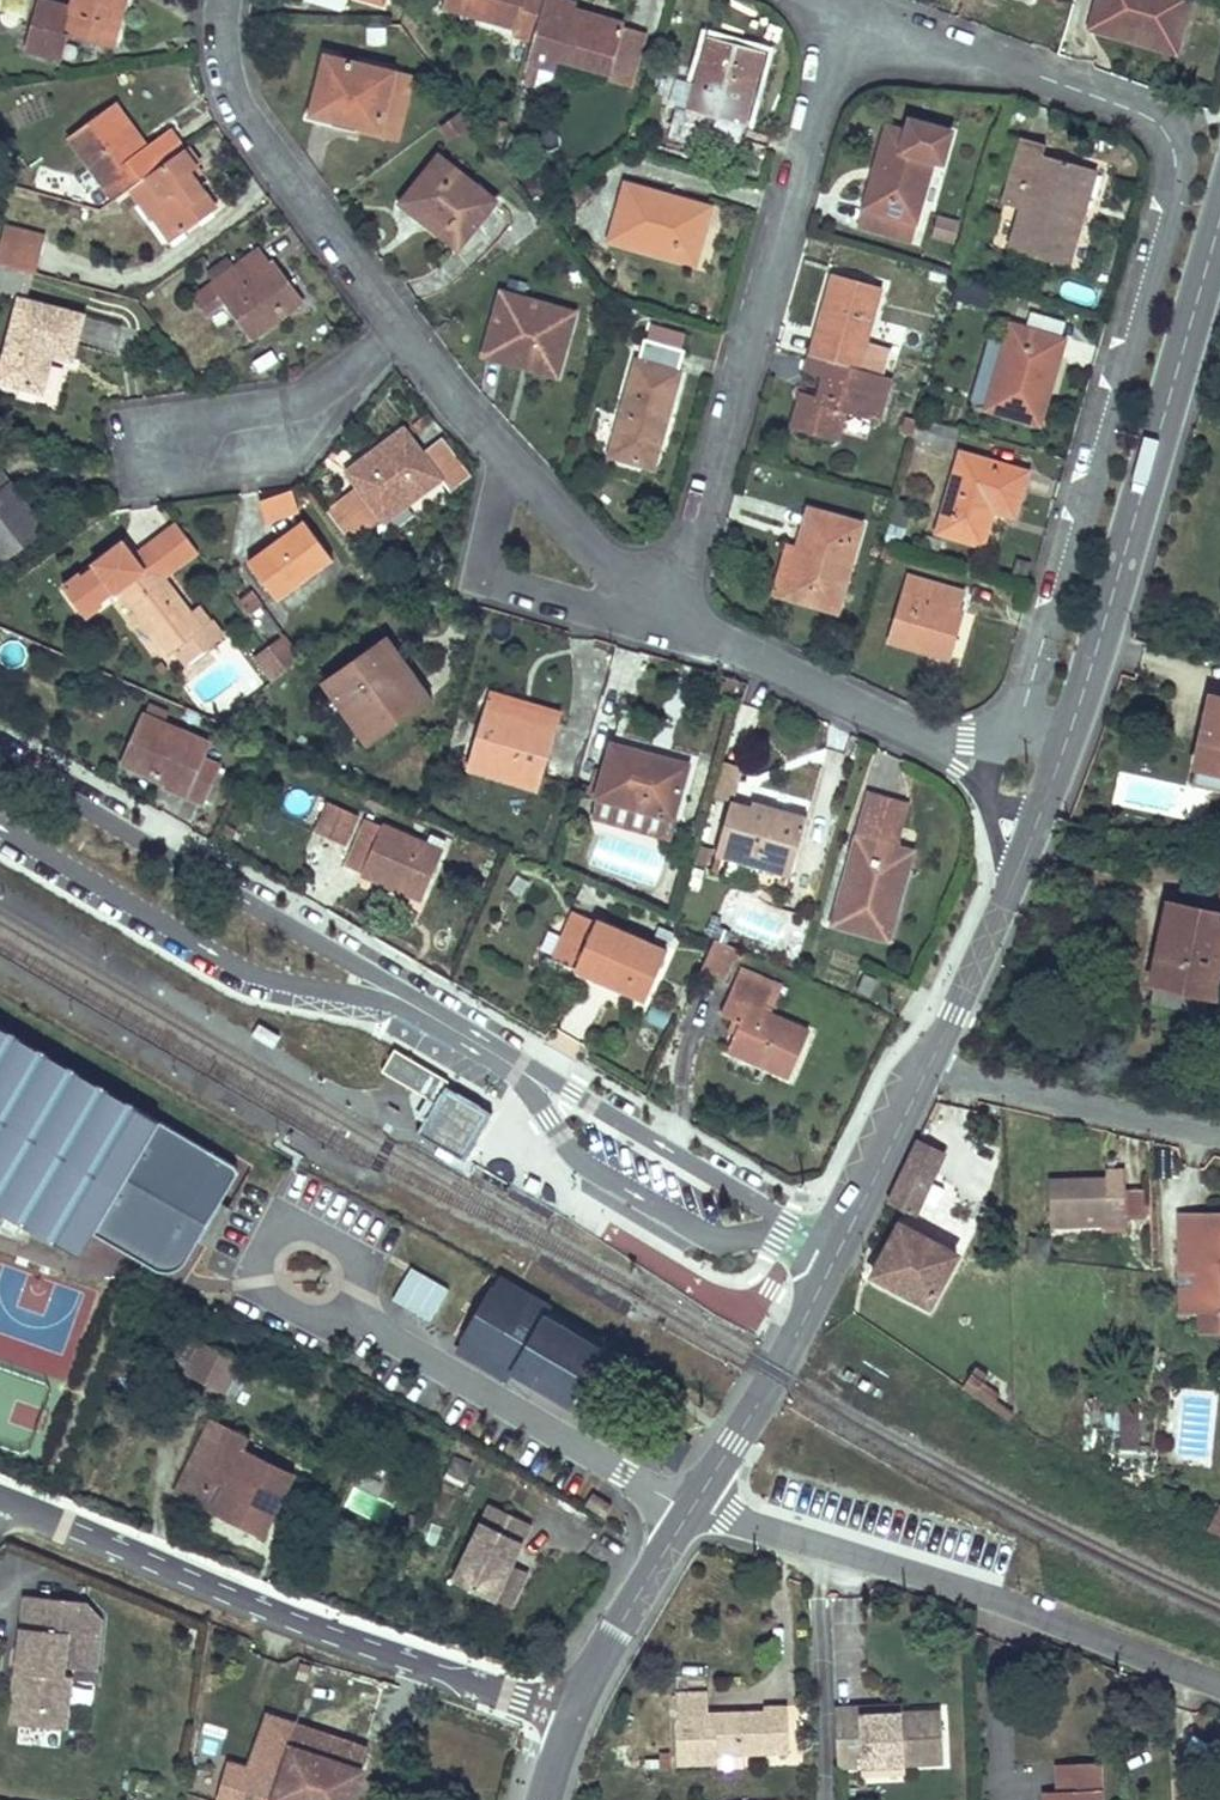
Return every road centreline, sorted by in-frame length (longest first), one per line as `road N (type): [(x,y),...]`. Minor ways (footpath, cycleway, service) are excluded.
road 1 (residential): [(1017,732),(1177,158),(1167,134),(1144,114),(849,5)]
road 2 (residential): [(226,0),(224,54),(250,127),(507,463),(610,569),(671,611)]
road 3 (residential): [(671,611),(849,5)]
road 4 (residential): [(575,1716),(8,1498)]
road 5 (residential): [(703,1490),(732,1517),(763,1530),(944,1582),(1219,1684)]
road 6 (tertiary): [(1078,714),(1219,220)]
road 7 (residential): [(416,1007),(367,968),(0,754)]
road 8 (residential): [(0,827),(249,973),(416,1007)]
road 9 (residential): [(689,1516),(373,1324)]
road 10 (residential): [(527,1075),(566,1145),(593,1172),(707,1234),(784,1232)]
road 11 (residential): [(784,1232),(752,1197),(574,1092),(527,1075)]
road 12 (residential): [(373,1324),(292,1311),(268,1295),(259,1257),(271,1237),(309,1228),(350,1252),(363,1288)]
road 13 (residential): [(931,1067),(1219,1135)]
road 14 (residential): [(671,611),(712,640),(930,743)]
road 15 (tertiary): [(703,1490),(837,1258)]
road 16 (tertiary): [(575,1716),(689,1516)]
road 17 (tertiary): [(837,1258),(931,1067)]
road 18 (tertiary): [(931,1067),(1010,887)]
road 19 (residential): [(527,1075),(416,1007)]

